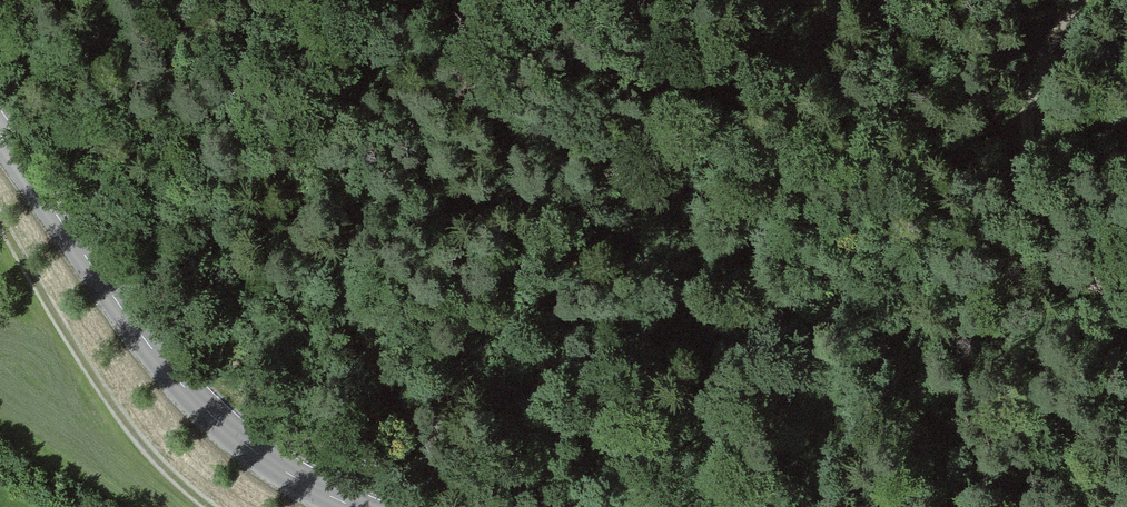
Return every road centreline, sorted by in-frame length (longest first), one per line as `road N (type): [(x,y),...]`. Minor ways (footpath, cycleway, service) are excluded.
road 1 (track): [(384,0),(365,68),(357,322),(381,374),(431,439),(481,493),(520,506)]
road 2 (tertiary): [(0,135),(150,350),(215,419),(288,474),(354,506)]
road 3 (track): [(1065,250),(1024,229),(811,0)]
road 4 (track): [(1126,307),(1065,250),(1029,189),(1024,113),(1055,28),(1077,0)]
road 5 (track): [(210,506),(148,450),(112,403),(0,221)]

